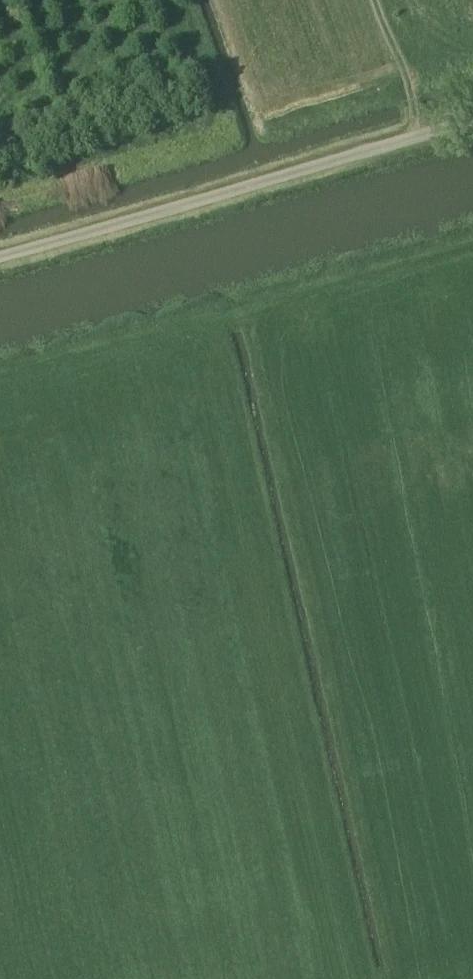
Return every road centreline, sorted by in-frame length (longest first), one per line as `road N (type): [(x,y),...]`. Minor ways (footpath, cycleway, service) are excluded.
road 1 (unclassified): [(0,249),(472,111)]

